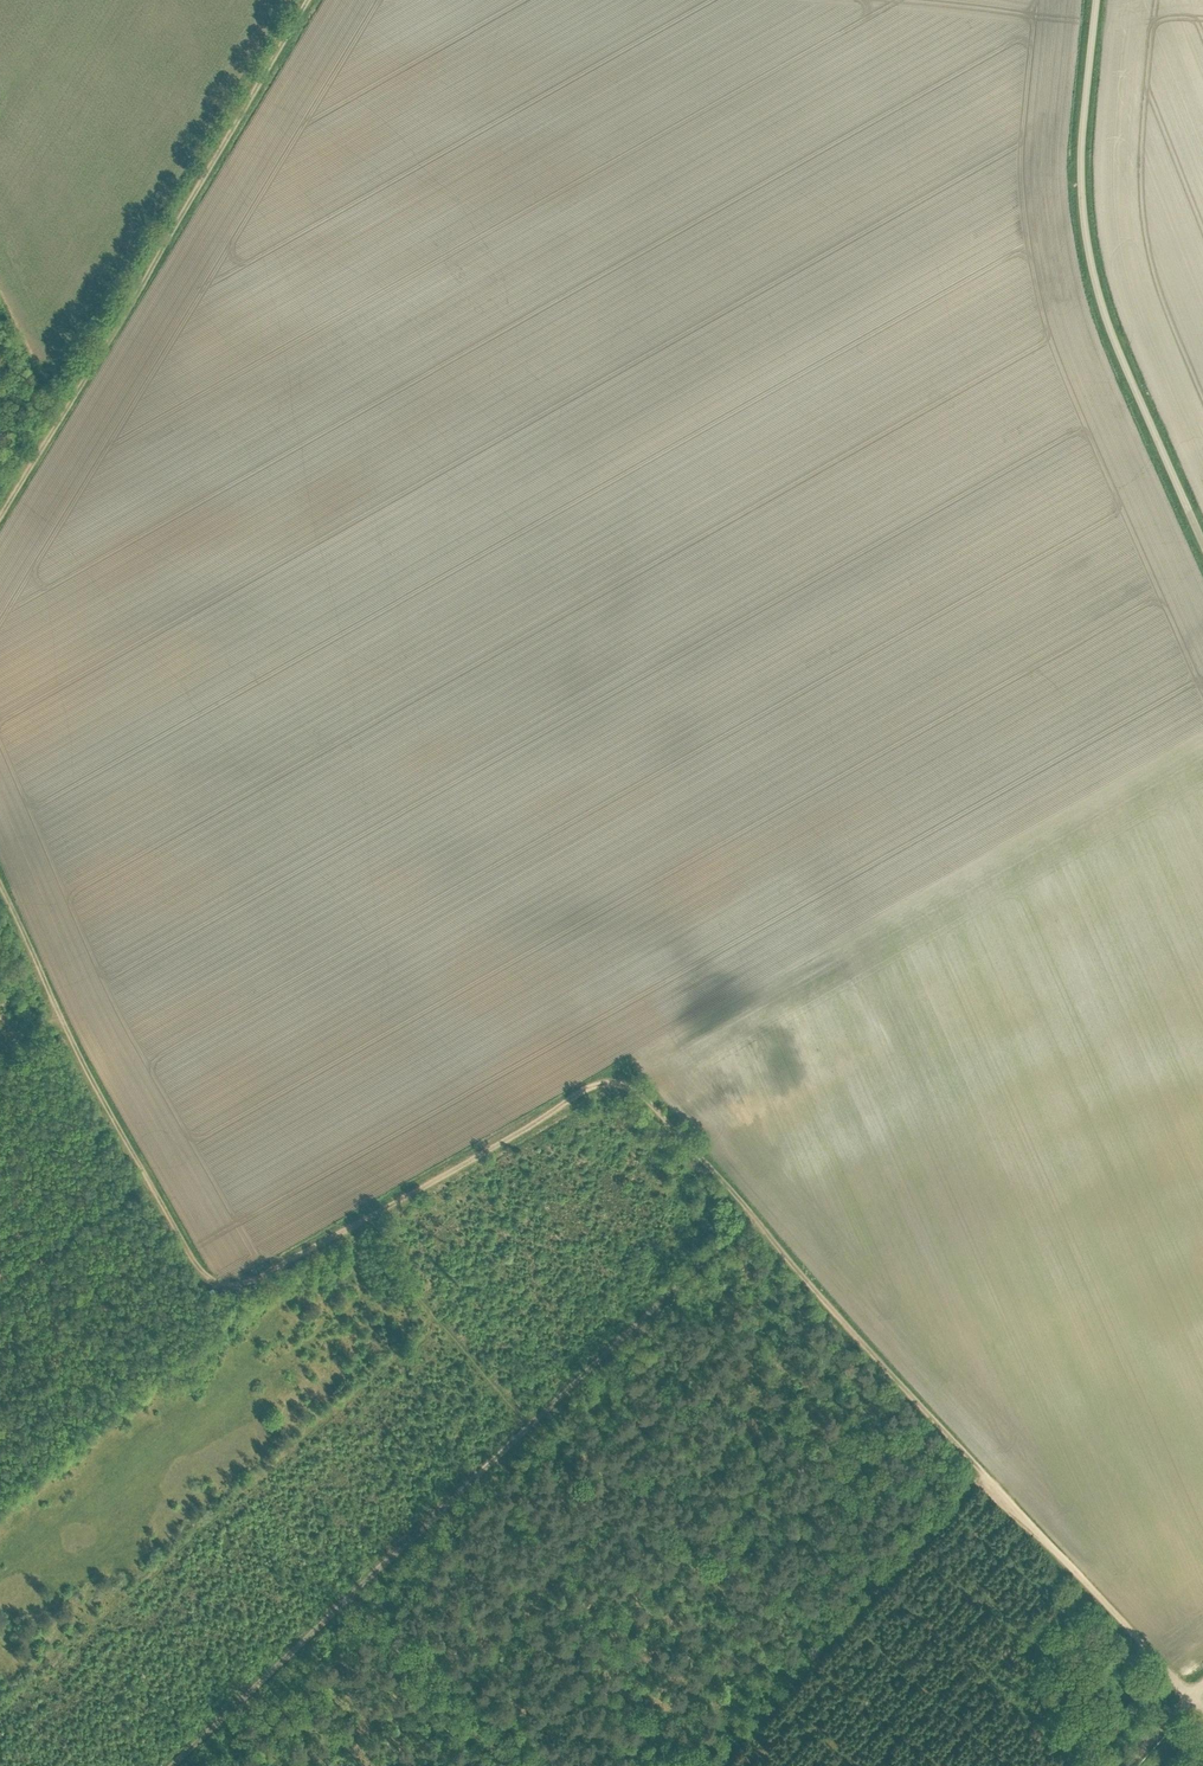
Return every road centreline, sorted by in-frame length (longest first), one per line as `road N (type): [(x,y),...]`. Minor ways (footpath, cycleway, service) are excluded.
road 1 (track): [(979,1470),(619,1082),(583,1093),(259,1278),(237,1286),(213,1282),(192,1264),(86,1076),(0,888)]
road 2 (track): [(166,1765),(746,1214)]
road 3 (track): [(0,513),(308,0)]
road 4 (unclassified): [(1202,543),(1115,345),(1089,259),(1081,142),(1095,0)]
road 5 (track): [(1189,1697),(979,1470)]
road 6 (track): [(345,1595),(514,1765)]

